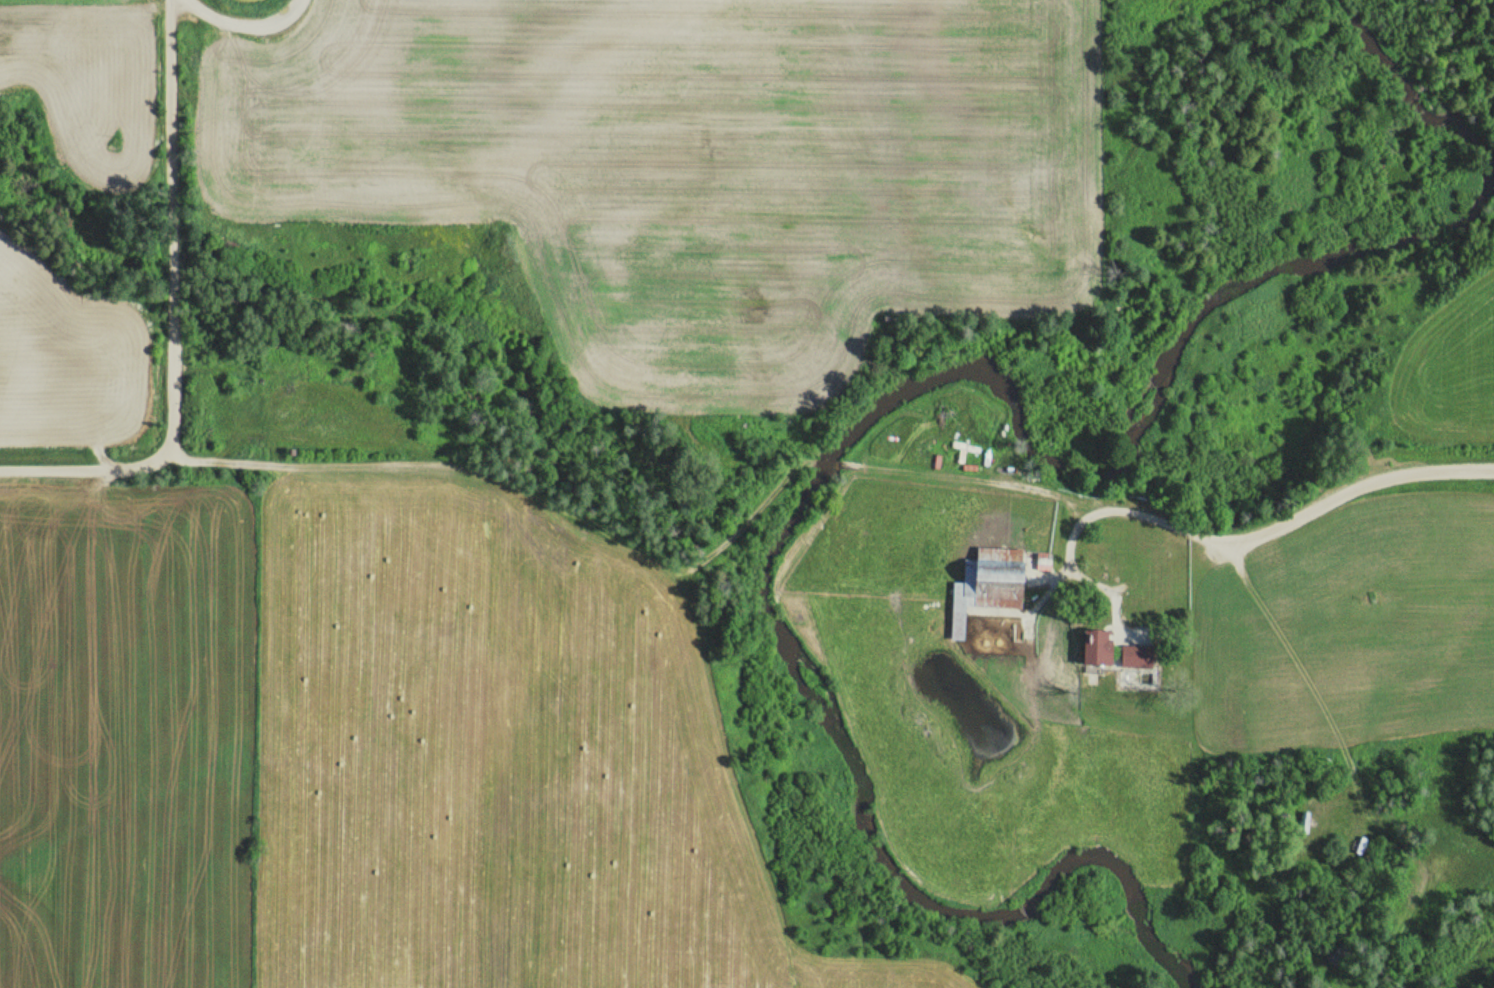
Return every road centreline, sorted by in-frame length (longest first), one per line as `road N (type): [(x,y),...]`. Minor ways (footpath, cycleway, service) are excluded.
road 1 (residential): [(171,453),(171,0)]
road 2 (residential): [(1493,469),(1390,476),(1305,515)]
road 3 (residential): [(0,468),(118,469),(171,453)]

